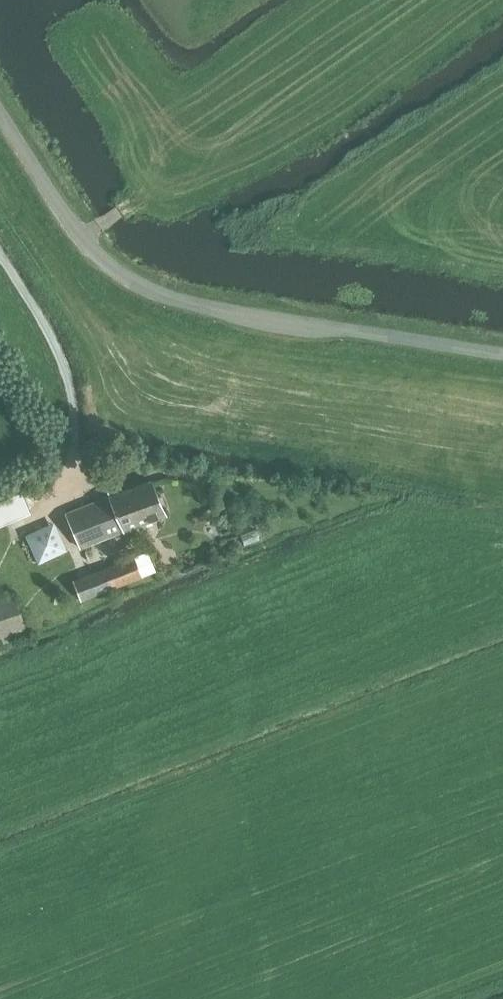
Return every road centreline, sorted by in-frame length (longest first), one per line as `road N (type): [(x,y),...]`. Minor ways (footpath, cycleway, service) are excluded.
road 1 (unclassified): [(502,353),(173,298),(114,272),(83,237)]
road 2 (track): [(126,209),(255,148),(473,0)]
road 3 (unclassified): [(83,237),(0,113)]

